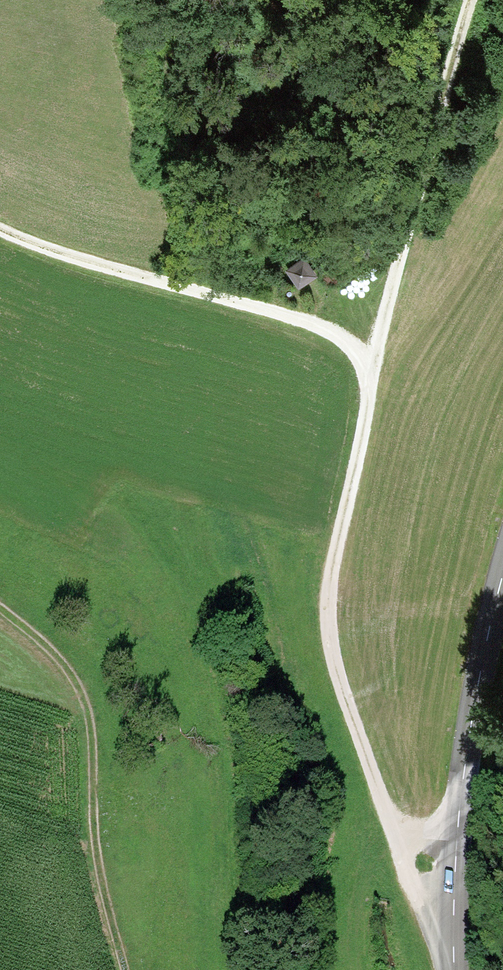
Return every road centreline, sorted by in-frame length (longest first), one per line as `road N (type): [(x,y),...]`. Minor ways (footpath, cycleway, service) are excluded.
road 1 (track): [(470,0),(408,191),(326,589),(325,646),(343,703),(452,960)]
road 2 (tertiary): [(453,969),(460,773),(502,562)]
road 3 (track): [(0,232),(324,332),(367,382)]
road 4 (track): [(120,969),(95,869),(79,705),(63,675),(0,613)]

